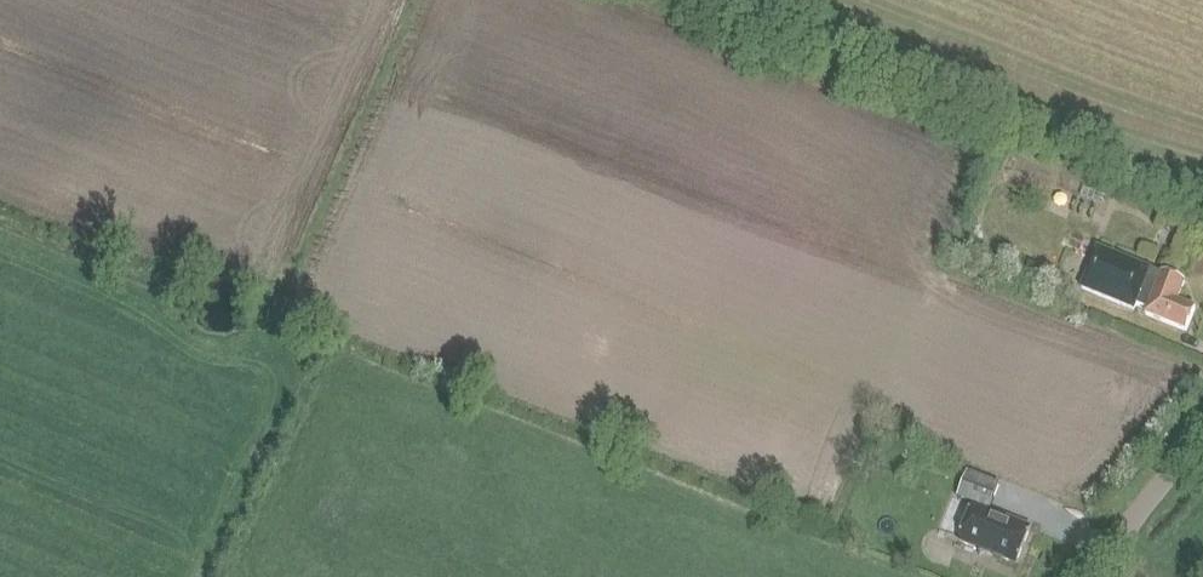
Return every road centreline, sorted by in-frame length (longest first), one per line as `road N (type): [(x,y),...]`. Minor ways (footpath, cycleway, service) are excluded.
road 1 (unclassified): [(1088,576),(1202,430)]

